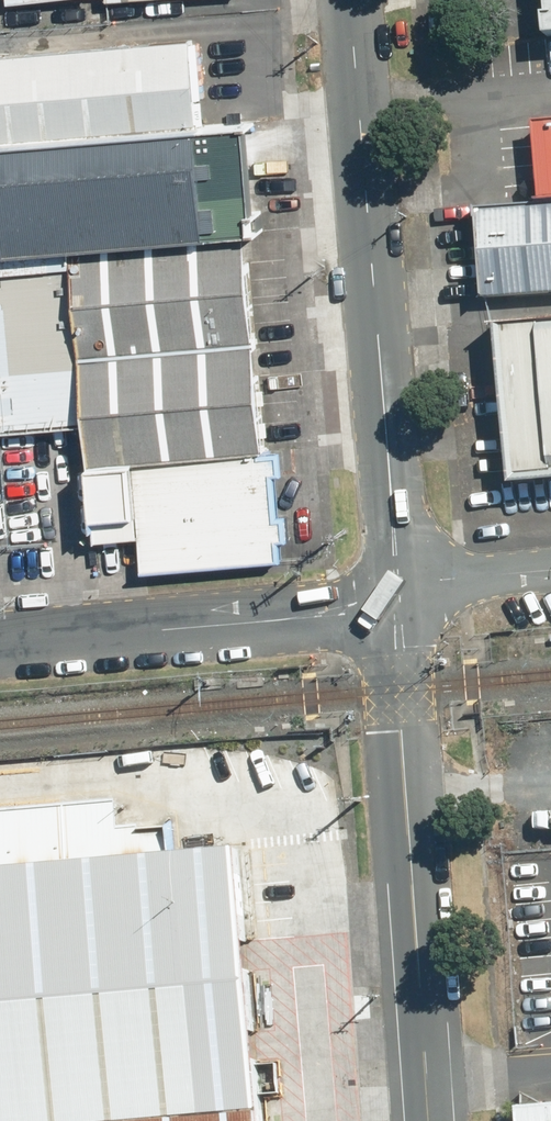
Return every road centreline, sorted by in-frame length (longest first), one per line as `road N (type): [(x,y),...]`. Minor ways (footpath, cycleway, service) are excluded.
road 1 (tertiary): [(399,593),(349,0)]
road 2 (tertiary): [(426,1120),(396,692),(399,593)]
road 3 (unclassified): [(399,593),(357,608),(0,639)]
road 4 (unclassified): [(550,571),(443,581),(399,593)]

